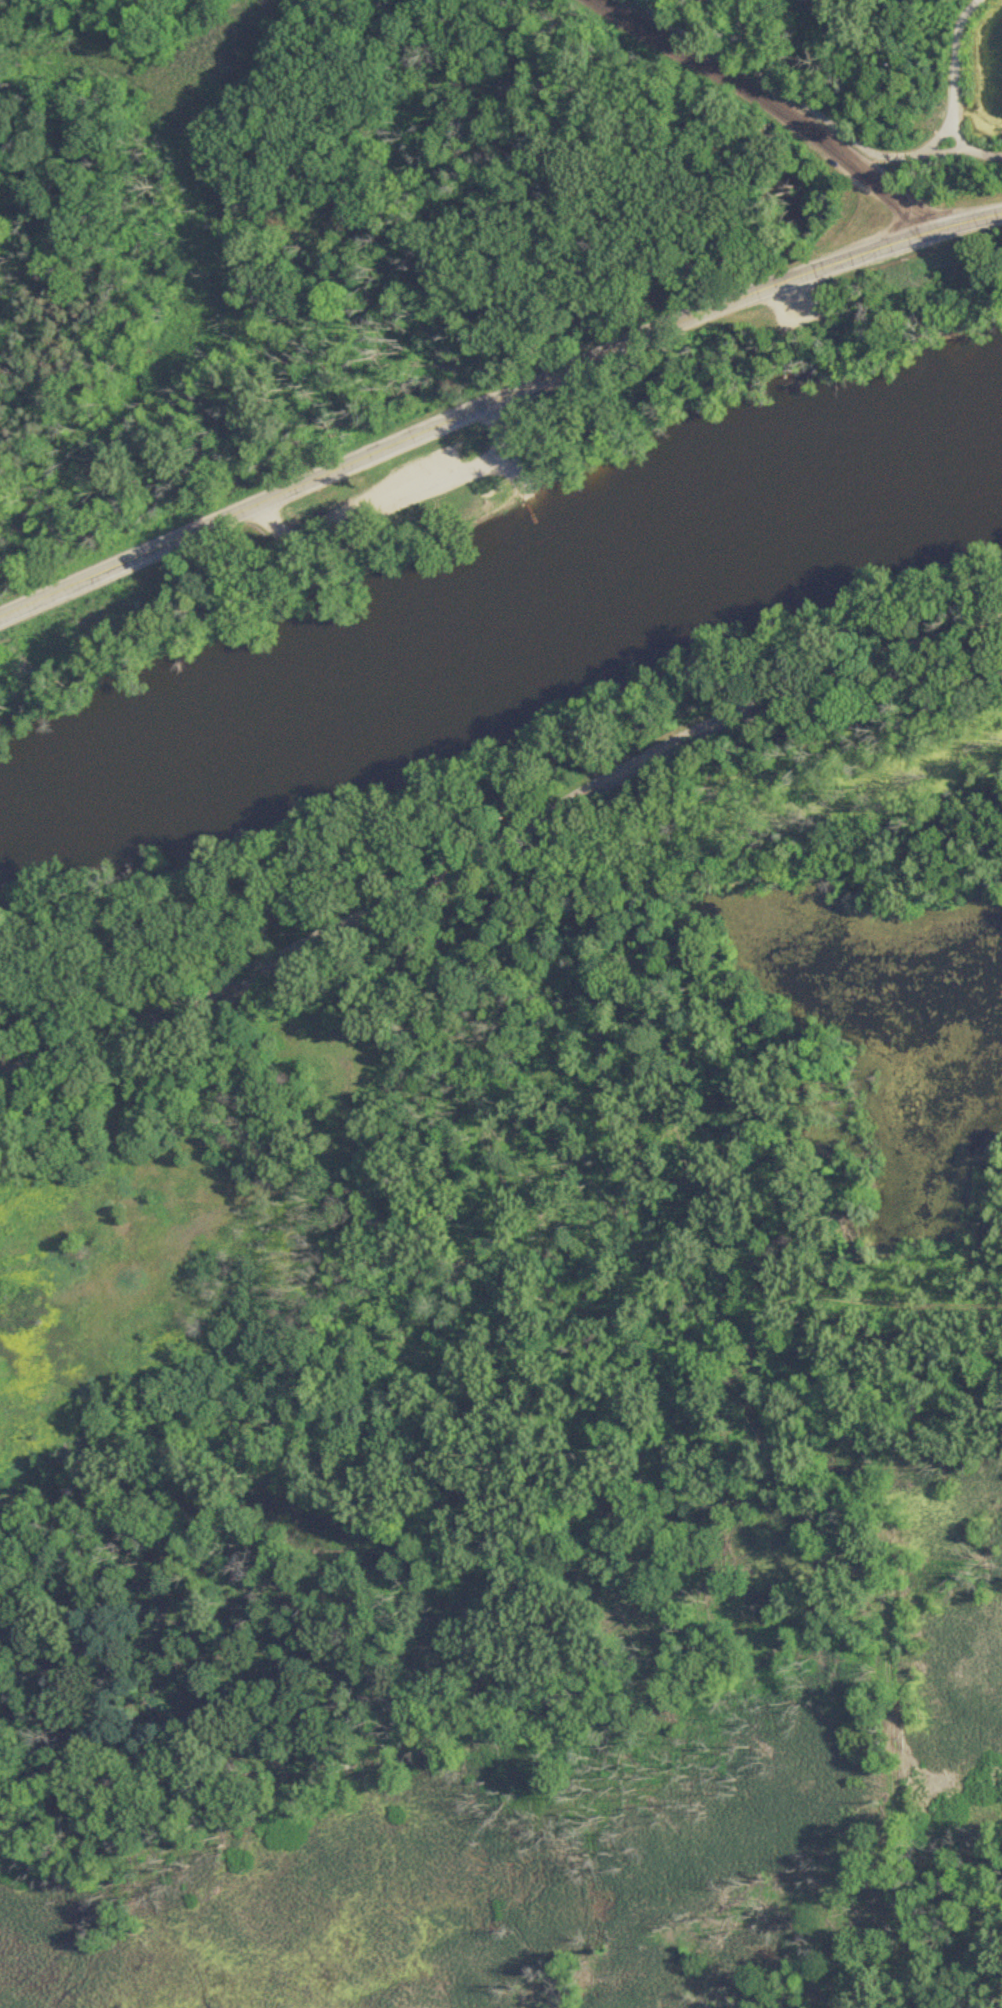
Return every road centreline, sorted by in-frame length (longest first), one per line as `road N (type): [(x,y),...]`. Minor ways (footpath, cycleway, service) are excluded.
road 1 (tertiary): [(0,1070),(373,912),(629,765),(1001,618)]
road 2 (residential): [(1001,219),(880,249),(747,296),(0,618)]
road 3 (residential): [(949,229),(757,89),(602,0)]

